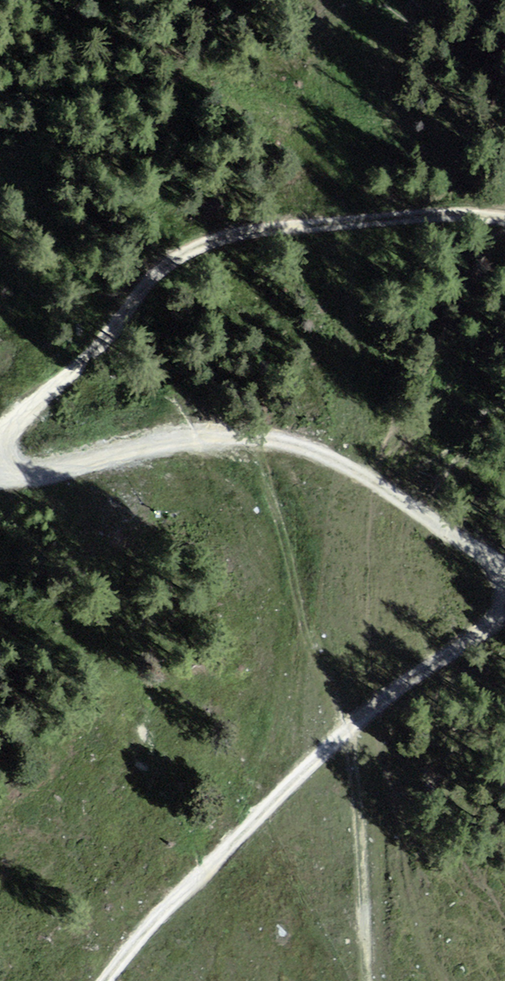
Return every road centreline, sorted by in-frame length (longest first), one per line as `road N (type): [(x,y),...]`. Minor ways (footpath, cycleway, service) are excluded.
road 1 (track): [(504,219),(376,216),(257,230),(188,252),(0,441)]
road 2 (track): [(504,587),(461,642),(241,826),(107,980)]
road 3 (track): [(0,469),(167,430),(321,452),(504,575)]

